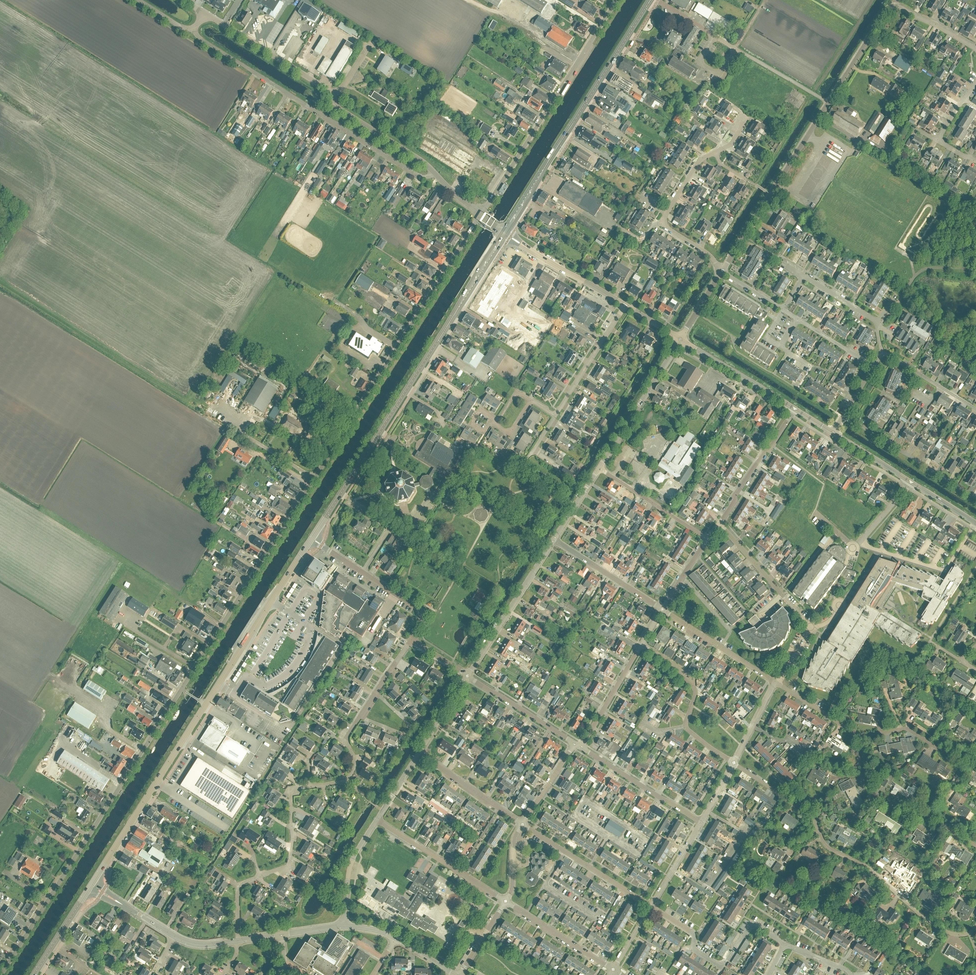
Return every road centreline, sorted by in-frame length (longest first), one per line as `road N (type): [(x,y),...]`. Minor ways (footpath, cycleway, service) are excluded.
road 1 (unclassified): [(1,974),(480,216)]
road 2 (primary): [(312,539),(504,233)]
road 3 (residential): [(975,926),(958,935),(928,921),(874,872),(826,845),(811,816),(733,763)]
road 4 (residential): [(433,175),(422,178),(192,28)]
road 5 (primary): [(504,233),(650,0)]
road 6 (unclassified): [(480,216),(616,0)]
road 7 (primary): [(91,885),(218,685)]
road 8 (unclassified): [(720,273),(829,103)]
road 9 (unclassified): [(829,103),(656,0)]
road 10 (residential): [(784,945),(751,923),(719,966),(695,951),(689,930),(650,906)]
road 11 (residential): [(859,737),(875,797),(975,845)]
road 12 (residential): [(733,763),(685,726),(695,695),(686,676),(641,645)]
road 13 (residential): [(413,643),(423,613),(312,539)]
road 14 (unclassified): [(467,676),(554,539)]
road 15 (residential): [(259,876),(289,863),(293,791),(345,780)]
road 16 (residential): [(975,498),(844,415)]
road 17 (residential): [(505,902),(376,820)]
road 18 (unclassified): [(599,468),(681,340)]
road 19 (residential): [(650,906),(522,825)]
road 20 (residential): [(860,543),(943,571),(975,523)]
road 21 (unclassified): [(701,822),(581,747)]
road 22 (residential): [(809,628),(721,522)]
road 23 (residential): [(776,683),(662,609)]
road 24 (residential): [(721,522),(794,408)]
road 25 (tertiary): [(794,408),(681,340)]
road 26 (residential): [(555,416),(624,305)]
road 27 (residential): [(708,538),(599,468)]
road 28 (residential): [(662,609),(554,539)]
road 29 (residential): [(613,970),(505,902)]
road 30 (unclassified): [(574,743),(467,676)]
road 31 (residential): [(522,825),(419,752)]
road 32 (unclassified): [(433,175),(333,101)]
road 33 (residential): [(975,760),(945,753),(909,730),(859,737)]

